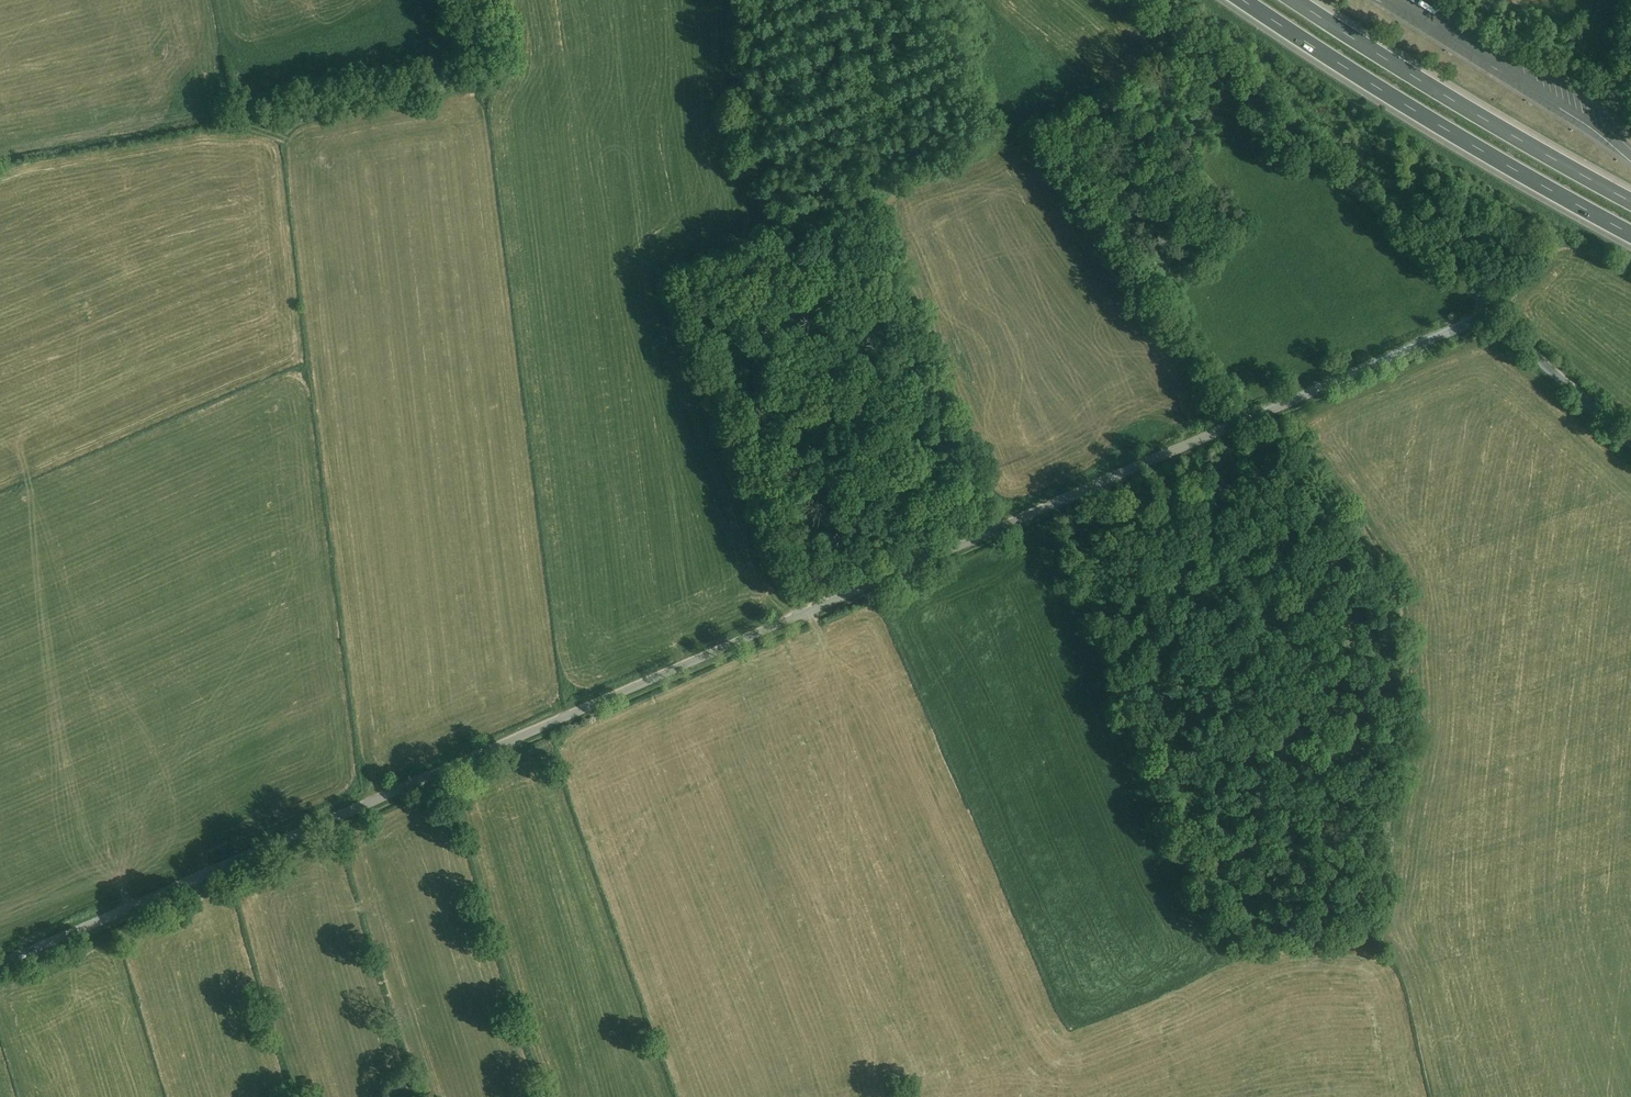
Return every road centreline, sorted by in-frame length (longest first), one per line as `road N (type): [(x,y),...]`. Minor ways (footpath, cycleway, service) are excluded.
road 1 (unclassified): [(0,964),(1492,314),(1630,440)]
road 2 (track): [(1492,314),(1136,0)]
road 3 (motorway): [(1236,0),(1378,96),(1630,240)]
road 4 (motorway): [(1630,202),(1452,103),(1295,0)]

